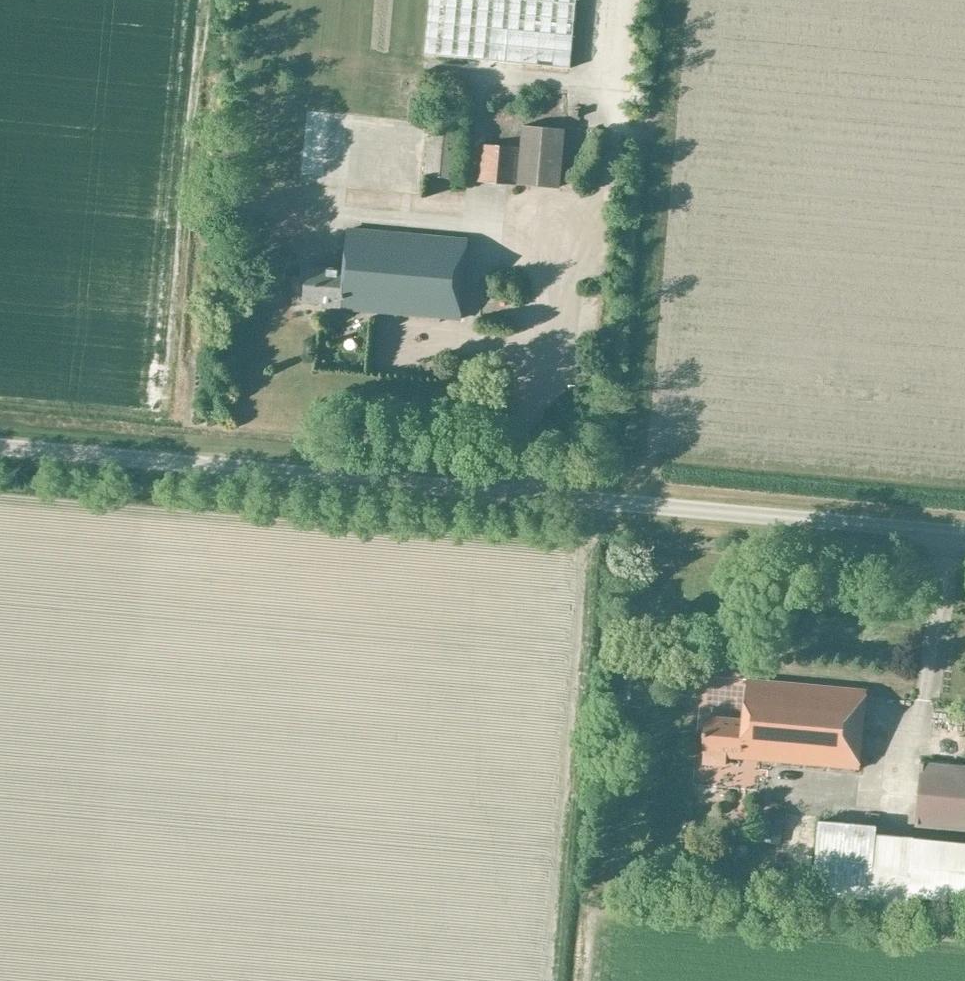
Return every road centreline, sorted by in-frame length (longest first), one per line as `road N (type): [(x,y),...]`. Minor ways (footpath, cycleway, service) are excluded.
road 1 (unclassified): [(964,541),(0,444)]

